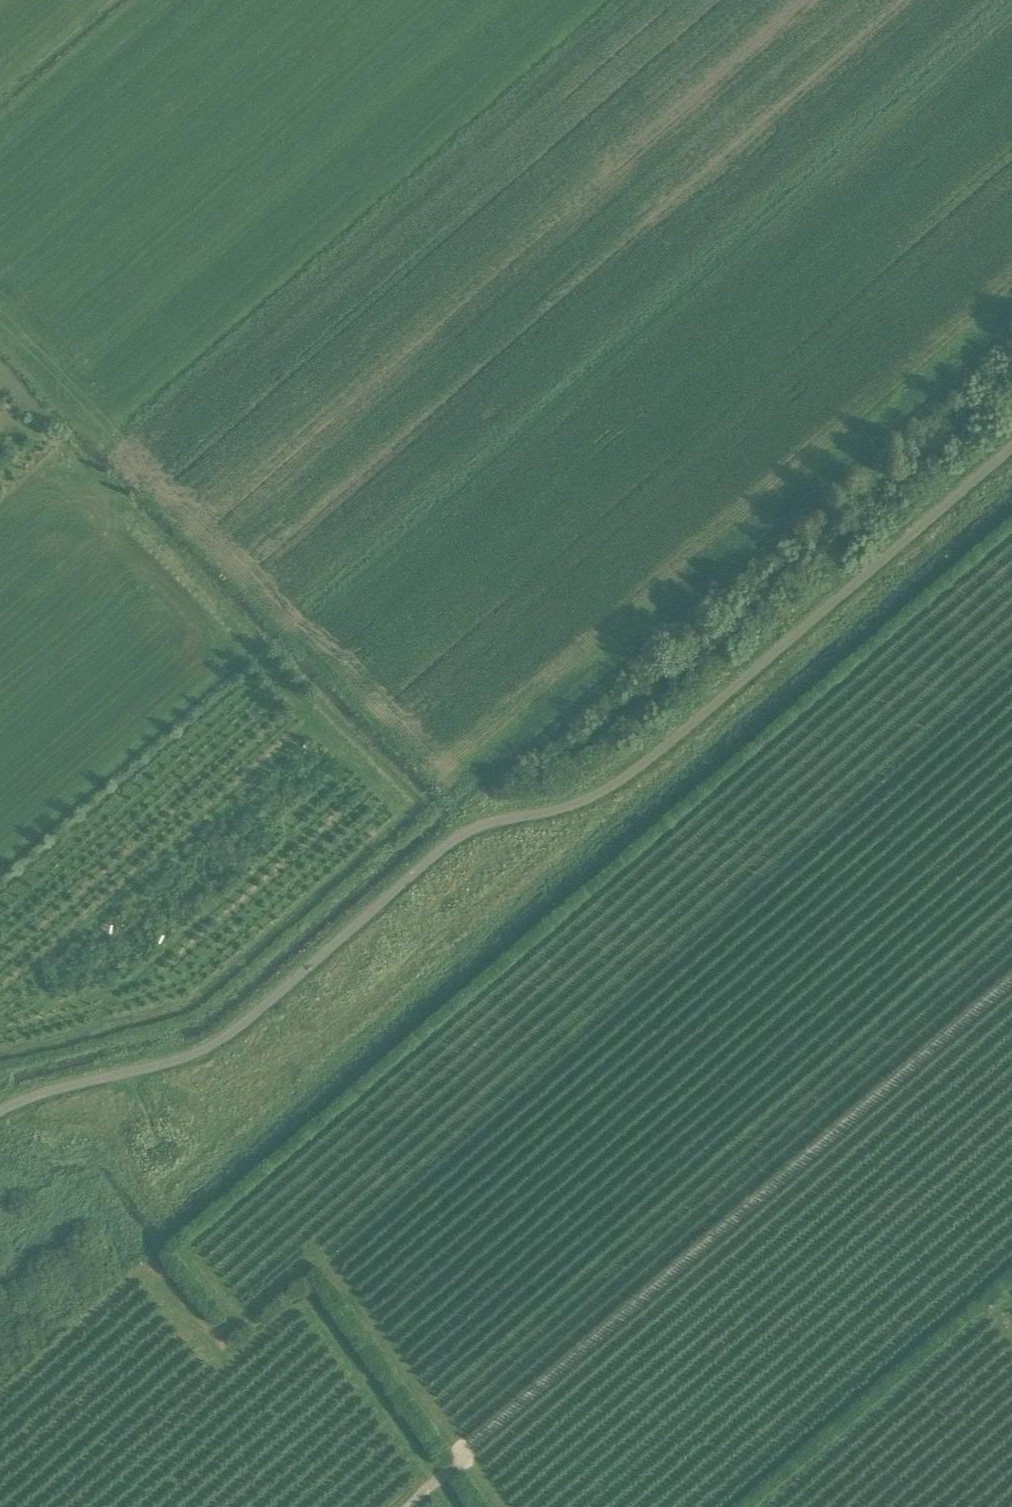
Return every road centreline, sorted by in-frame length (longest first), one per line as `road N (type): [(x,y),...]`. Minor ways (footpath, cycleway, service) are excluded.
road 1 (track): [(1011,987),(416,1506)]

